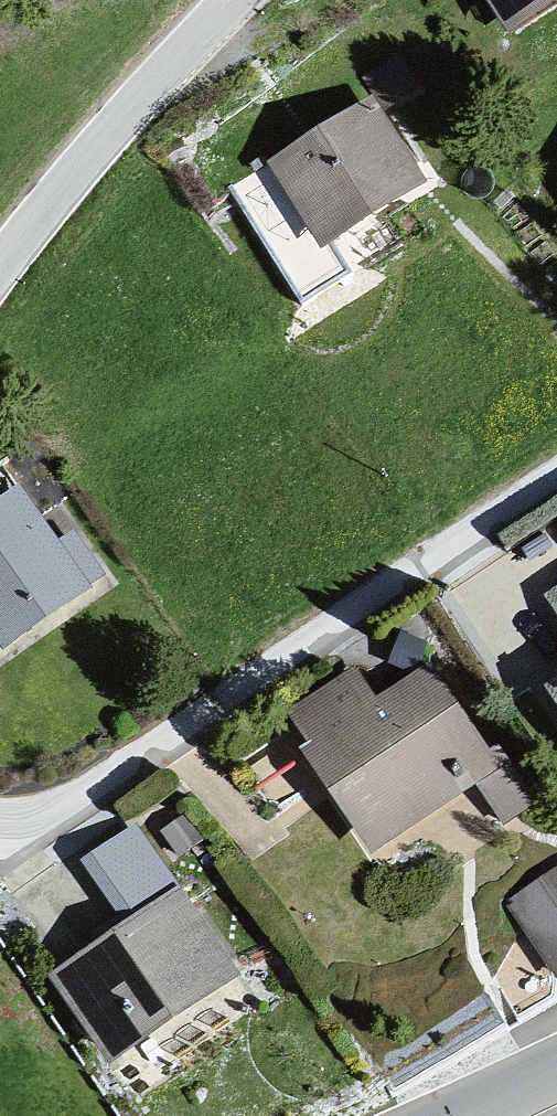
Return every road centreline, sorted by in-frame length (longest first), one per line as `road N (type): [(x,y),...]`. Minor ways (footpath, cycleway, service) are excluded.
road 1 (residential): [(0,841),(556,479)]
road 2 (tertiary): [(234,0),(0,268)]

